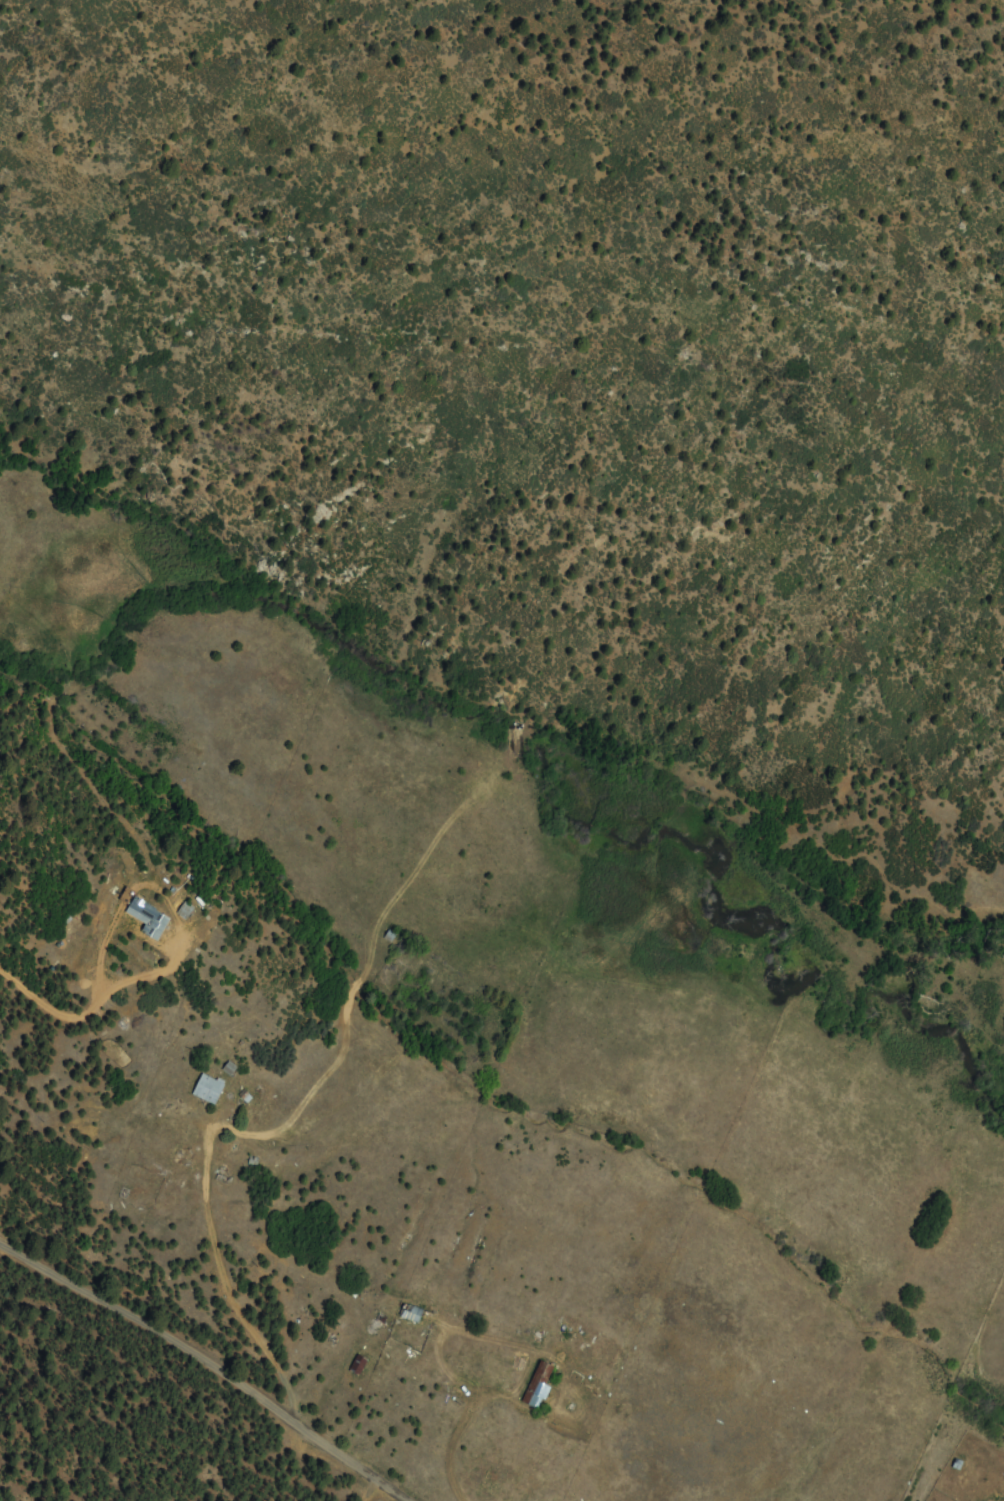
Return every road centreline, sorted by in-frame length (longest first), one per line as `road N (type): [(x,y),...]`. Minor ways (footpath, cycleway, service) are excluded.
road 1 (residential): [(431,1500),(331,1432),(310,1405),(258,1395),(0,1260)]

